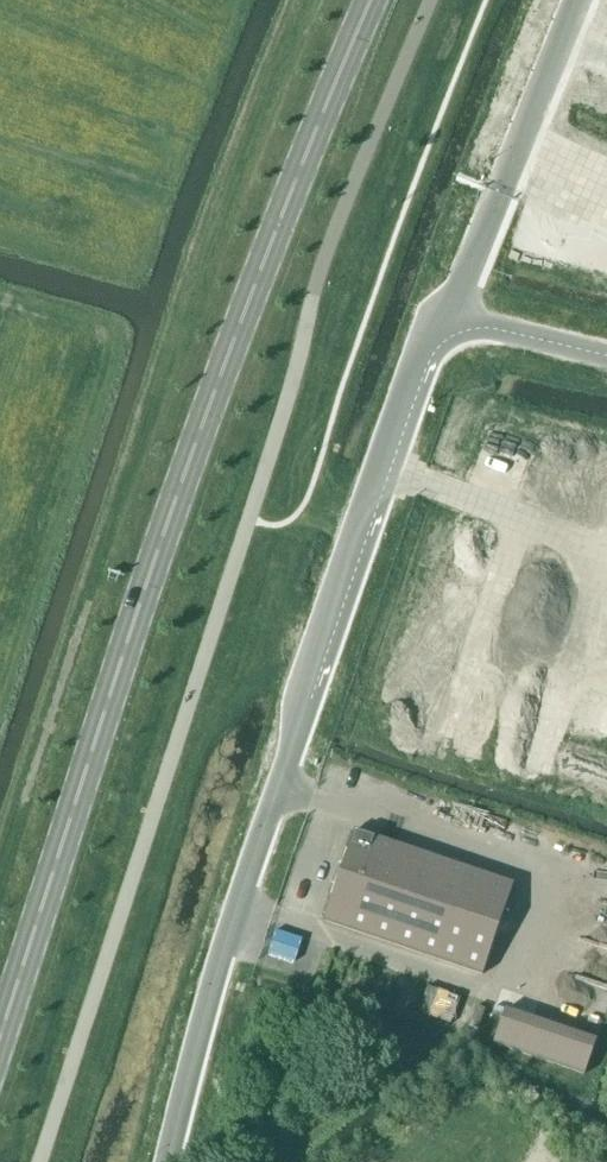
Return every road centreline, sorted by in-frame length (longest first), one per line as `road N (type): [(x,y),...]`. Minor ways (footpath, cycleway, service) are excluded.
road 1 (primary): [(0,1038),(193,447),(369,0)]
road 2 (unclassified): [(167,1161),(226,942),(426,365),(458,333)]
road 3 (track): [(606,551),(391,469)]
road 4 (track): [(452,729),(522,518)]
road 5 (track): [(541,760),(606,566)]

